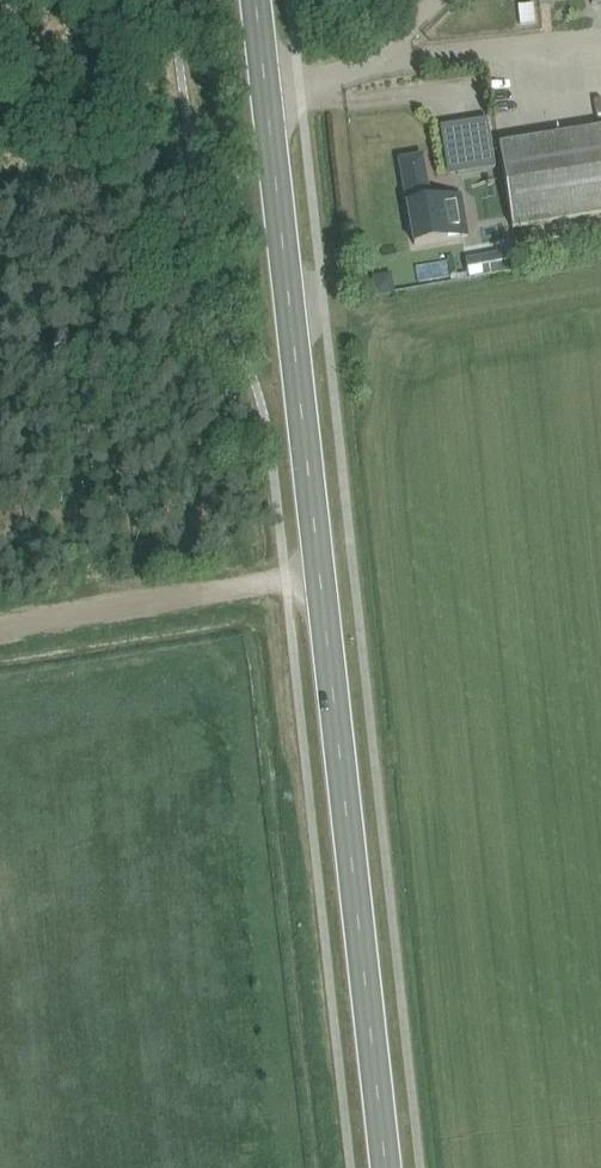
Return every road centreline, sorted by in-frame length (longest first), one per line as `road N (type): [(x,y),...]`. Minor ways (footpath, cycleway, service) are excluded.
road 1 (primary): [(393,1167),(261,0)]
road 2 (track): [(0,626),(201,591),(331,582)]

